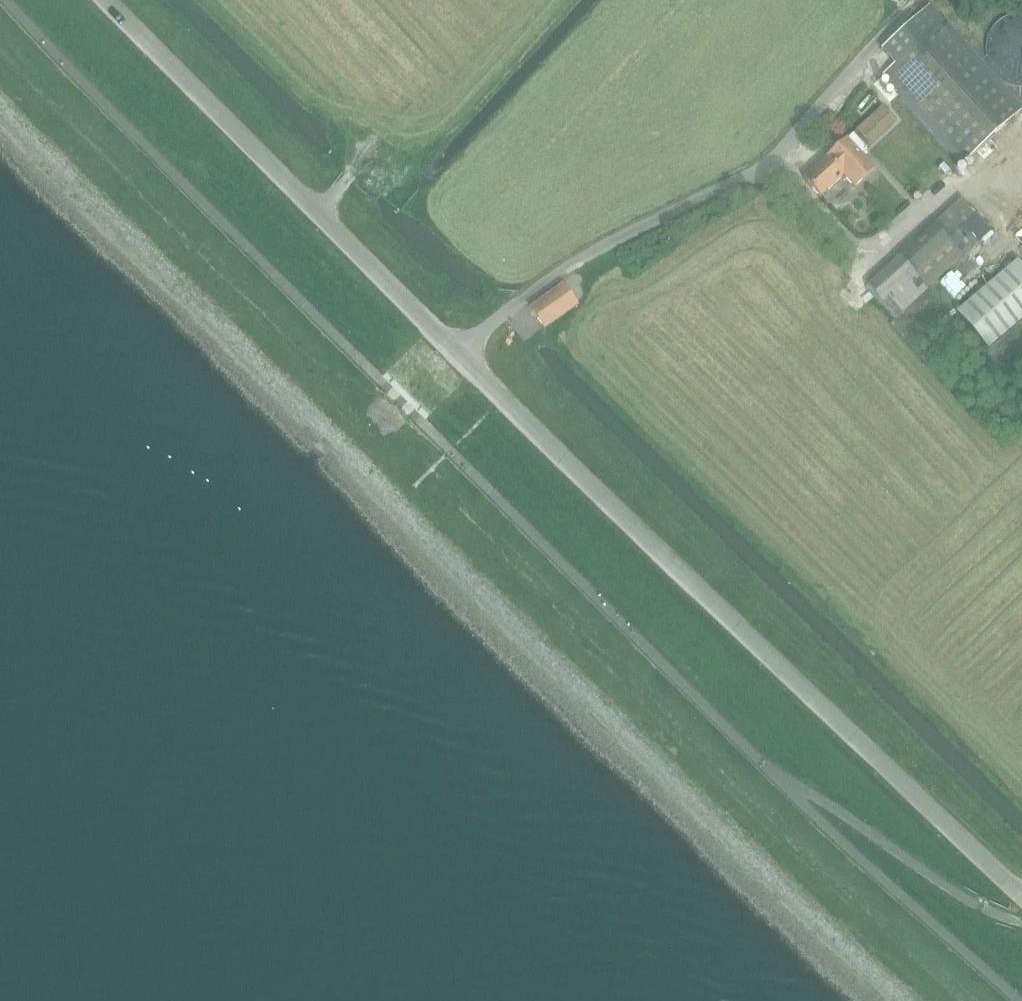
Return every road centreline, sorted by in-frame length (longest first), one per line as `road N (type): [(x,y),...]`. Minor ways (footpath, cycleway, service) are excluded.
road 1 (unclassified): [(1021,894),(493,391),(103,0)]

